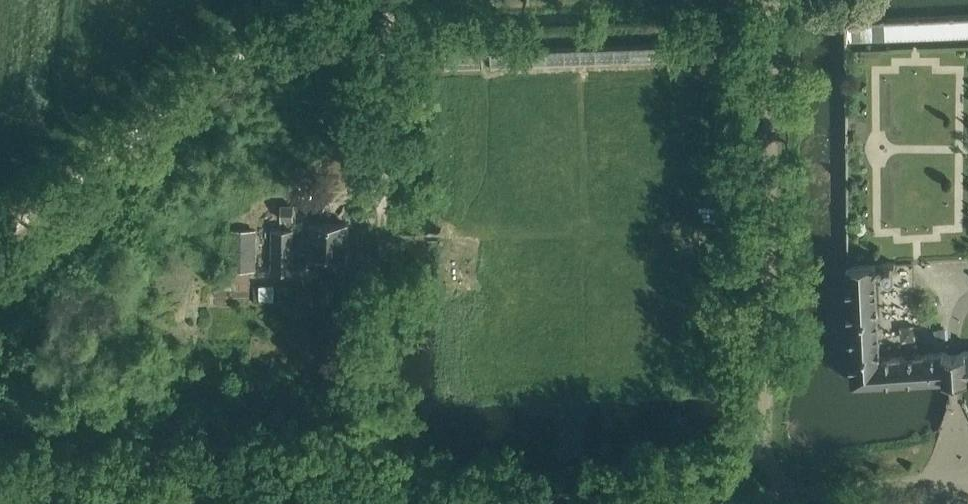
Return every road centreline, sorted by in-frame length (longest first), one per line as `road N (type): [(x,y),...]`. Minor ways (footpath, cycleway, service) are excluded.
road 1 (track): [(364,447),(378,374),(390,0)]

